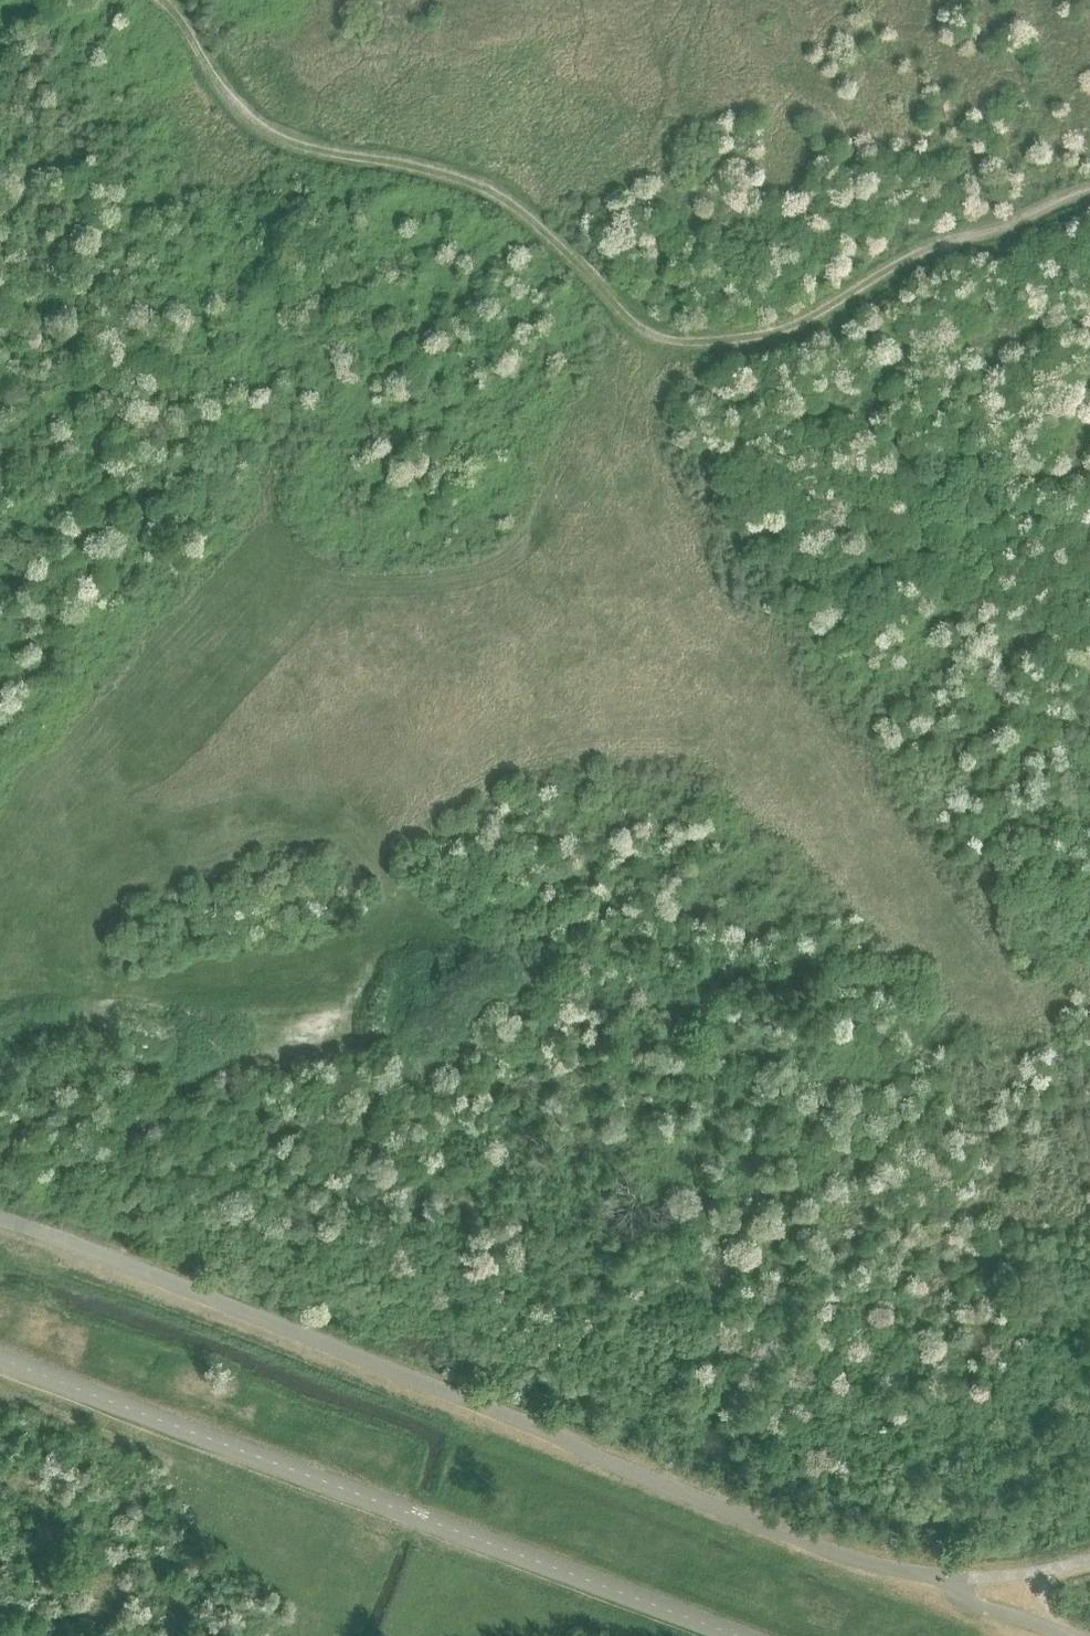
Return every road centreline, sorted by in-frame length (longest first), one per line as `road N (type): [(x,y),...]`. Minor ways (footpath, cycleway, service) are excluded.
road 1 (unclassified): [(741,1635),(0,1356)]

